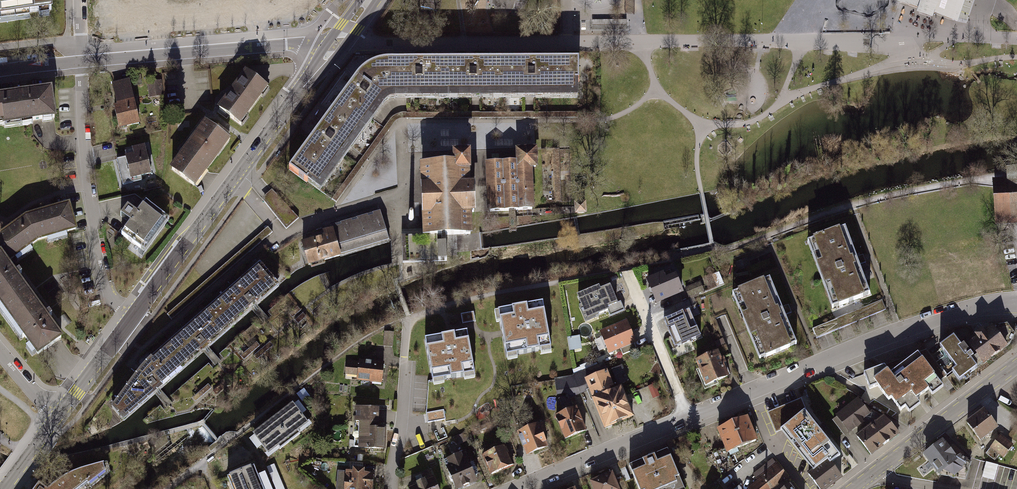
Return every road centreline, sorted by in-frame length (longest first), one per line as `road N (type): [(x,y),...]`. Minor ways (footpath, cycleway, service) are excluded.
road 1 (residential): [(990,305),(901,332),(518,488)]
road 2 (tertiary): [(135,313),(335,44)]
road 3 (residential): [(135,313),(104,286),(81,63)]
road 4 (residential): [(81,63),(335,44)]
road 5 (tertiary): [(1016,365),(870,475)]
road 6 (residential): [(391,488),(406,318)]
road 7 (tertiary): [(61,413),(135,313)]

